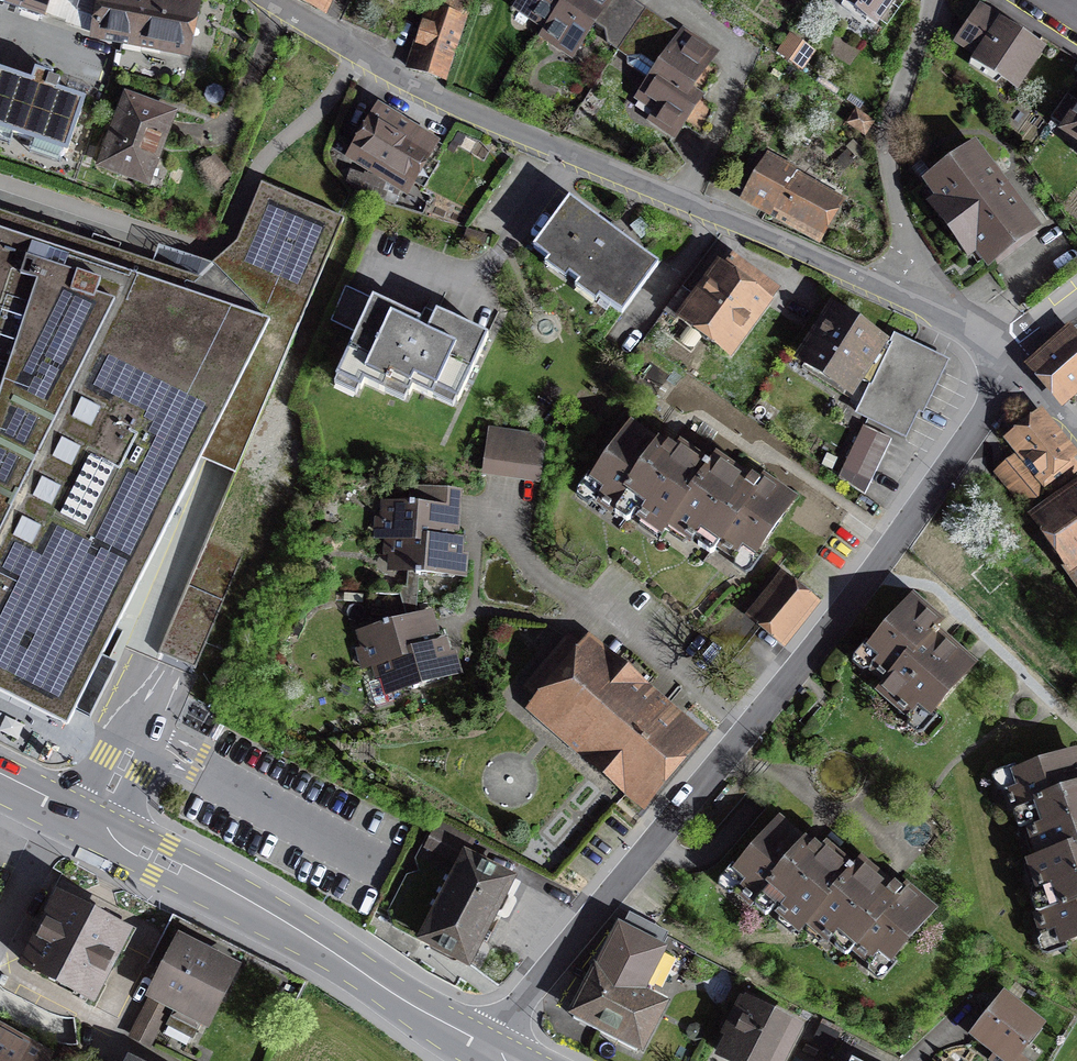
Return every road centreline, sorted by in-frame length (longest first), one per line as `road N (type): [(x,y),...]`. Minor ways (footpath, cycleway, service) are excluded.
road 1 (residential): [(1007,359),(979,418),(893,546),(489,1044)]
road 2 (residential): [(926,303),(437,95),(269,0)]
road 3 (primary): [(0,783),(160,860),(489,1044)]
road 4 (residential): [(932,0),(889,144),(926,303)]

